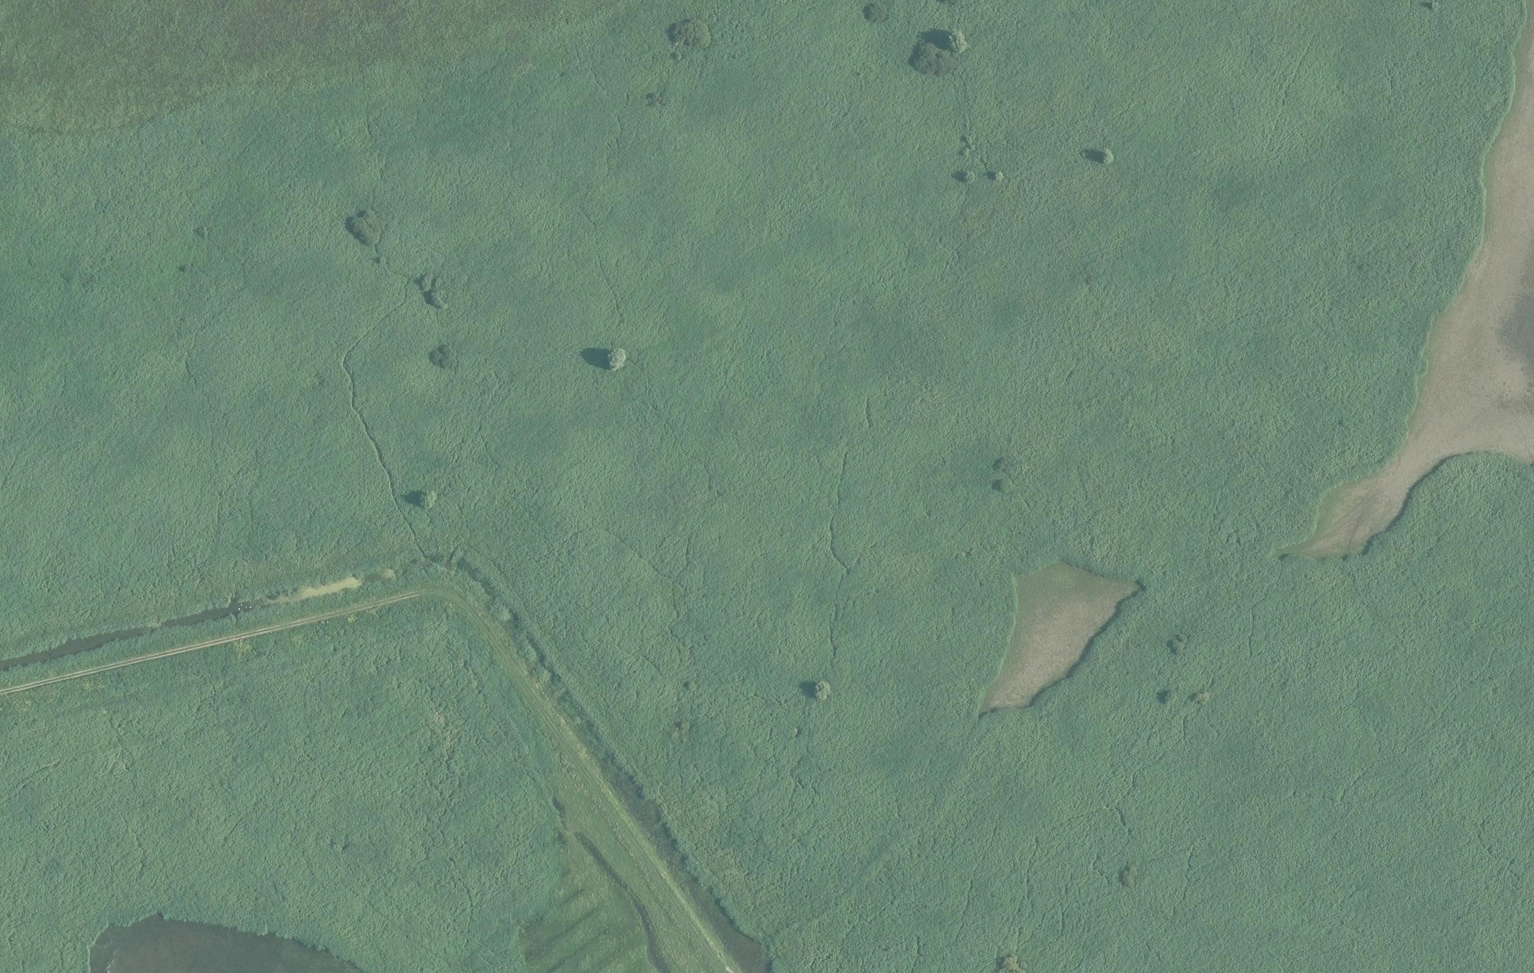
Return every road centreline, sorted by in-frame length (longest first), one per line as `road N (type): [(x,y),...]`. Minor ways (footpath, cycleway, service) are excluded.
road 1 (track): [(0,695),(440,589),(471,611),(660,882)]

